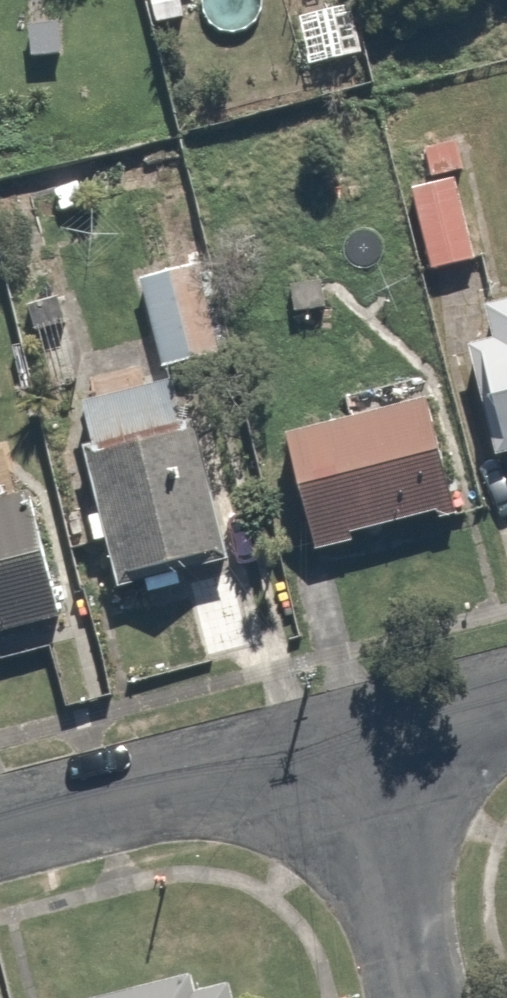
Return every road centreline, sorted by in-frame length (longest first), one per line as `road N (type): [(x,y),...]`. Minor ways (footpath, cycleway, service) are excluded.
road 1 (residential): [(0,833),(353,747)]
road 2 (residential): [(353,747),(414,997)]
road 3 (residential): [(353,747),(506,707)]

